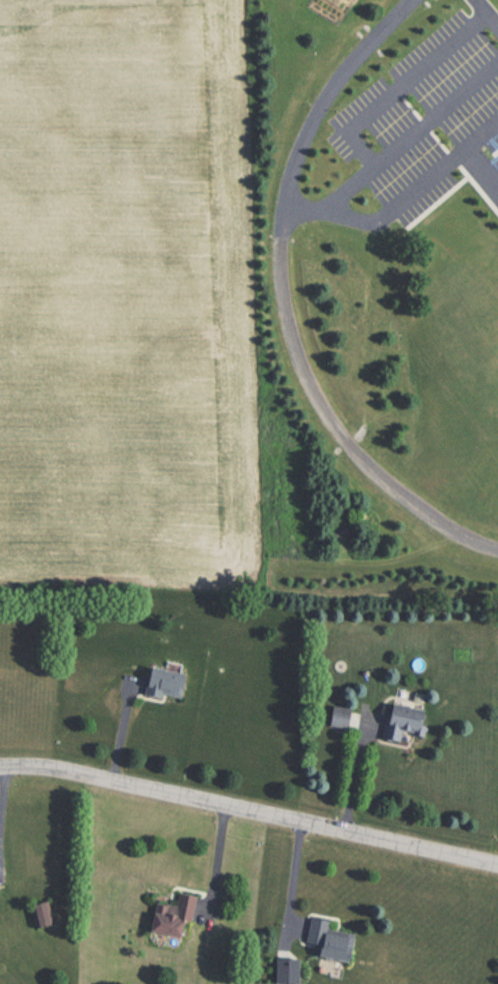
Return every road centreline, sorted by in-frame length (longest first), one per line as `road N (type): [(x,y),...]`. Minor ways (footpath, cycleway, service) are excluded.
road 1 (residential): [(497,858),(70,767),(0,767)]

